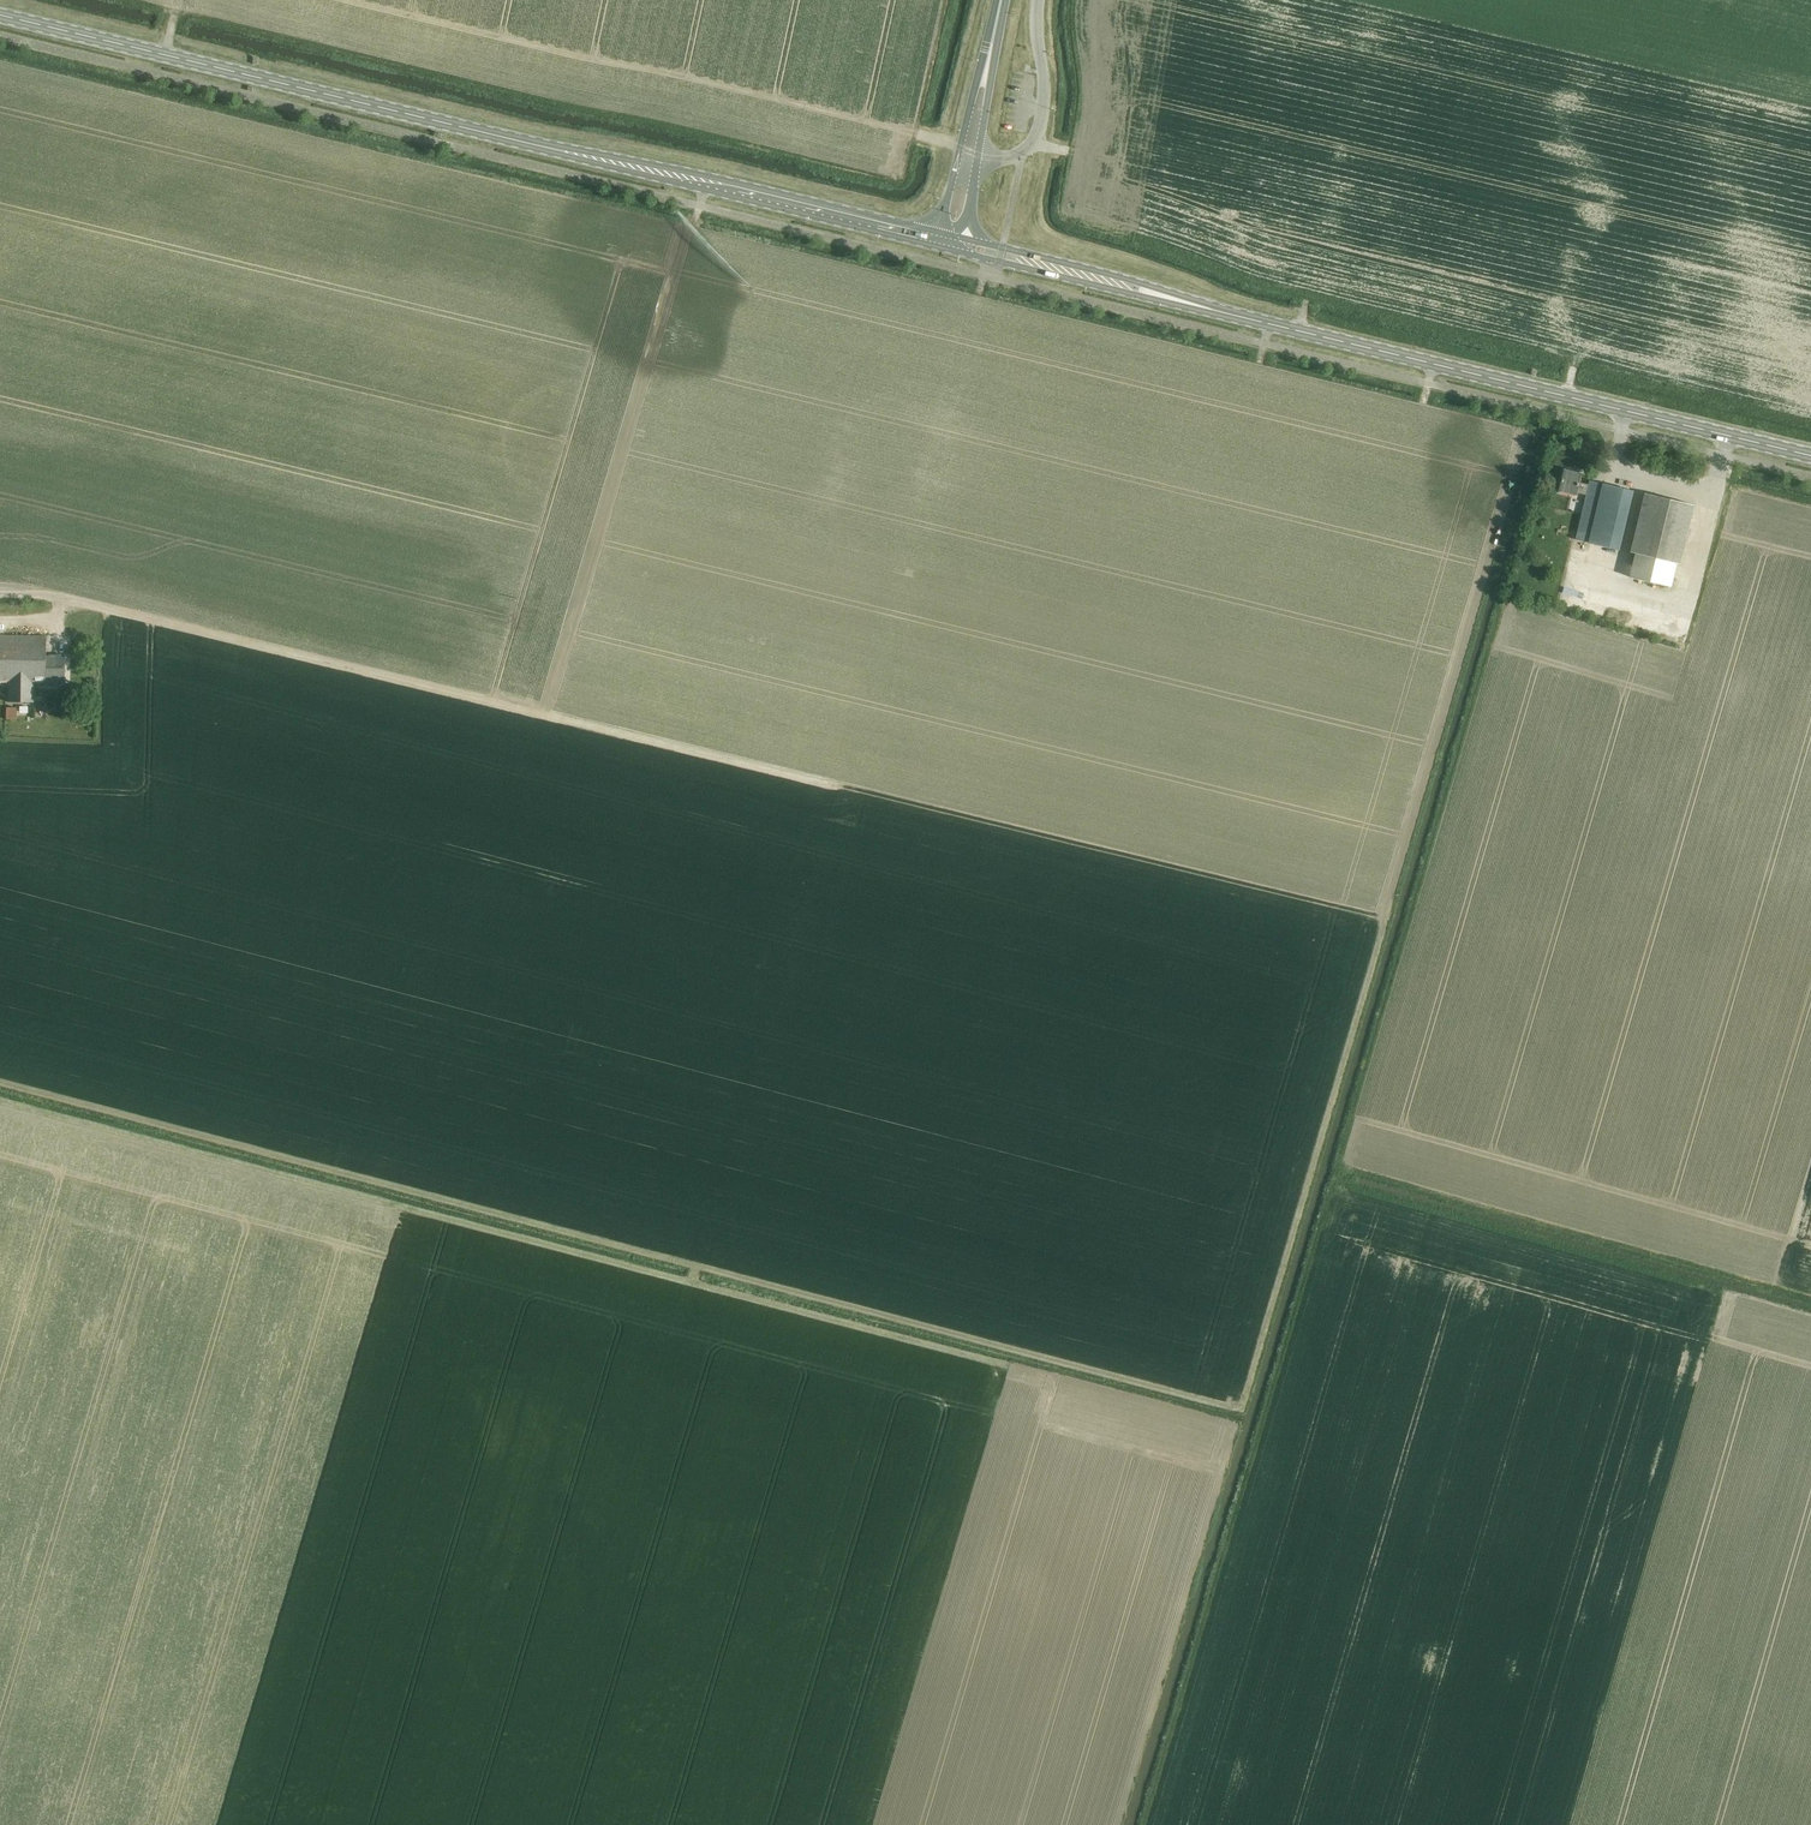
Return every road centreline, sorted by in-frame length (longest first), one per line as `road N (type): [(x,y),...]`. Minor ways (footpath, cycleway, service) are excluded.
road 1 (secondary): [(937,242),(0,15)]
road 2 (track): [(817,783),(93,608),(65,609),(54,623)]
road 3 (secondary): [(1810,458),(1048,265)]
road 4 (unclassified): [(976,158),(1009,160),(1036,140),(1046,89),(1040,0)]

